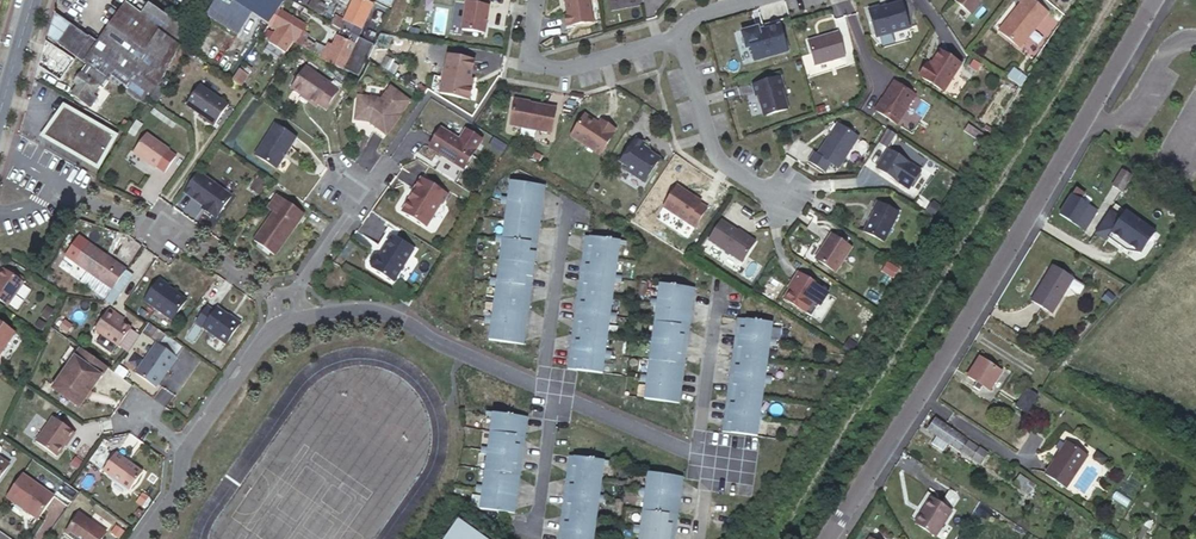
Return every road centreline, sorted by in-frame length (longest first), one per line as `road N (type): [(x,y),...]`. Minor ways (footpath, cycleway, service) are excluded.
road 1 (residential): [(826,538),(977,304),(1155,0)]
road 2 (residential): [(301,314),(361,307),(388,314),(724,467)]
road 3 (residential): [(275,297),(189,241),(57,195)]
road 4 (residential): [(676,28),(710,152),(779,197)]
road 5 (residential): [(676,28),(550,64),(528,53),(532,0)]
road 6 (residential): [(186,444),(273,322)]

